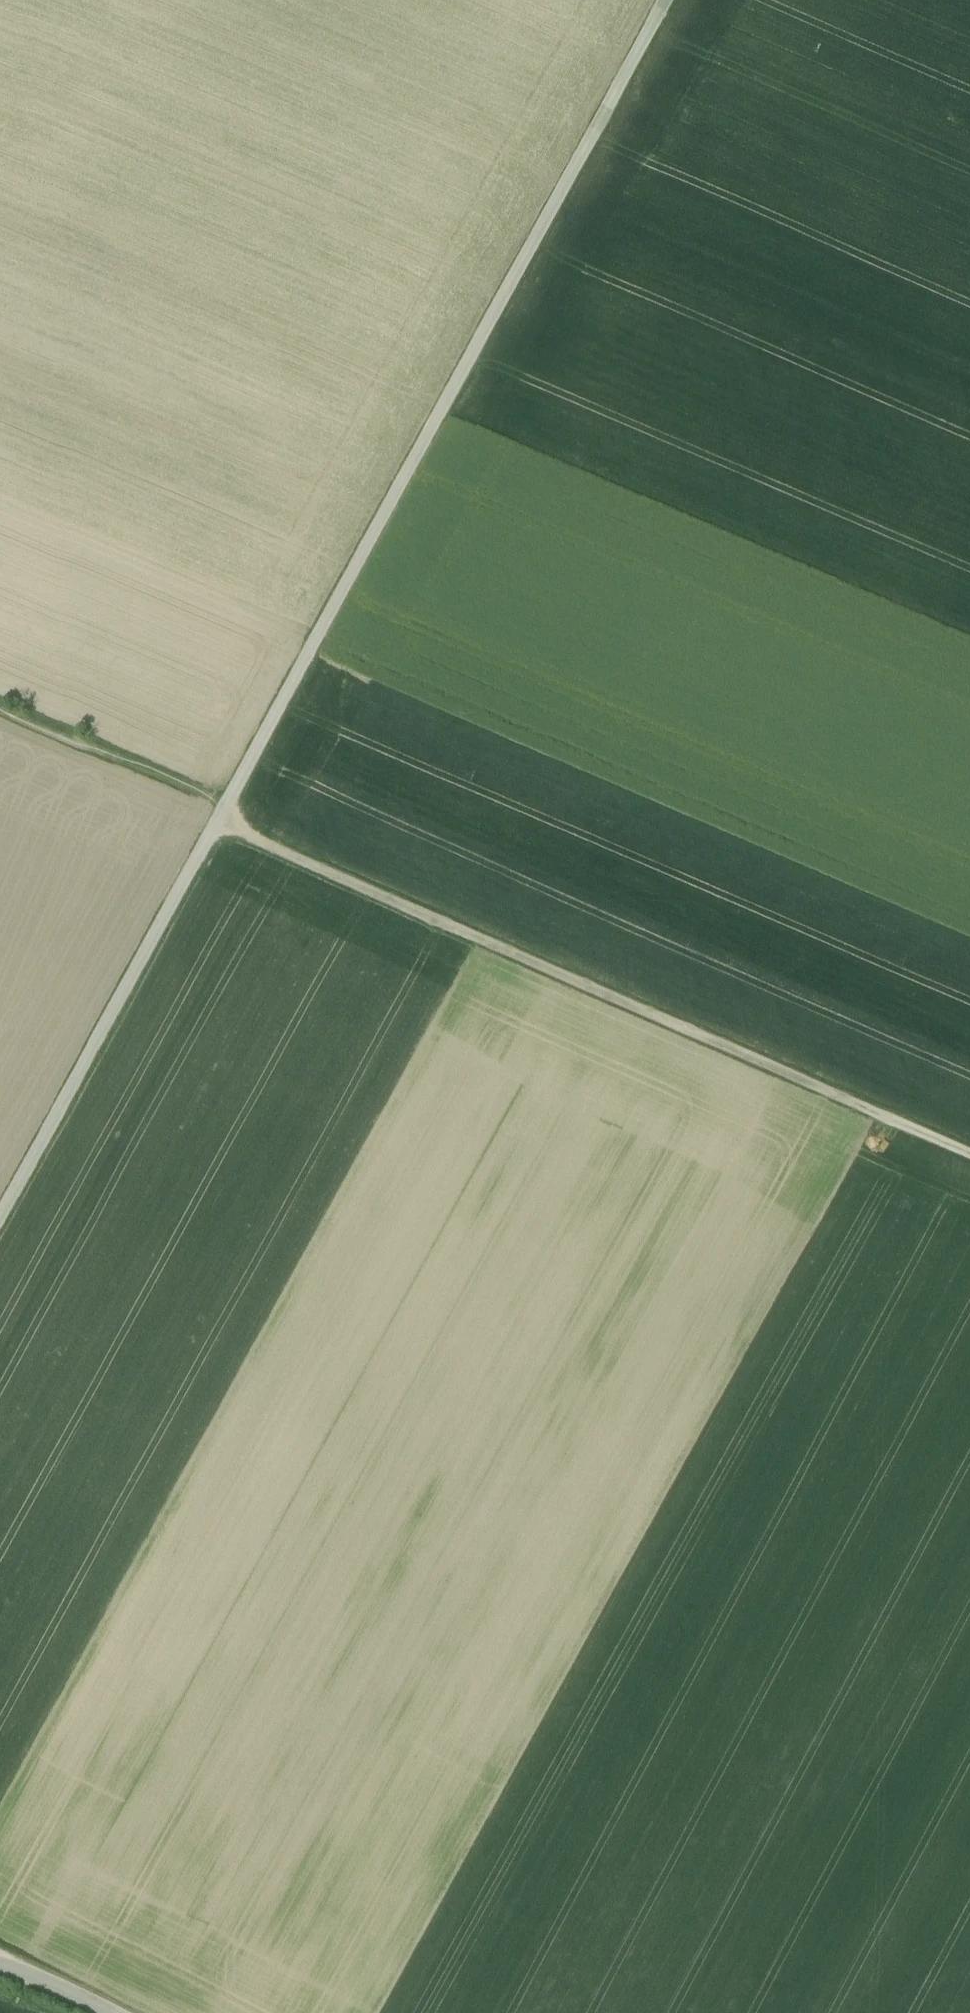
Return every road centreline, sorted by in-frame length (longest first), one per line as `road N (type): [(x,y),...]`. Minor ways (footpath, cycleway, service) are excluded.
road 1 (track): [(0,1221),(670,0)]
road 2 (track): [(969,1153),(220,819)]
road 3 (track): [(226,804),(0,704)]

